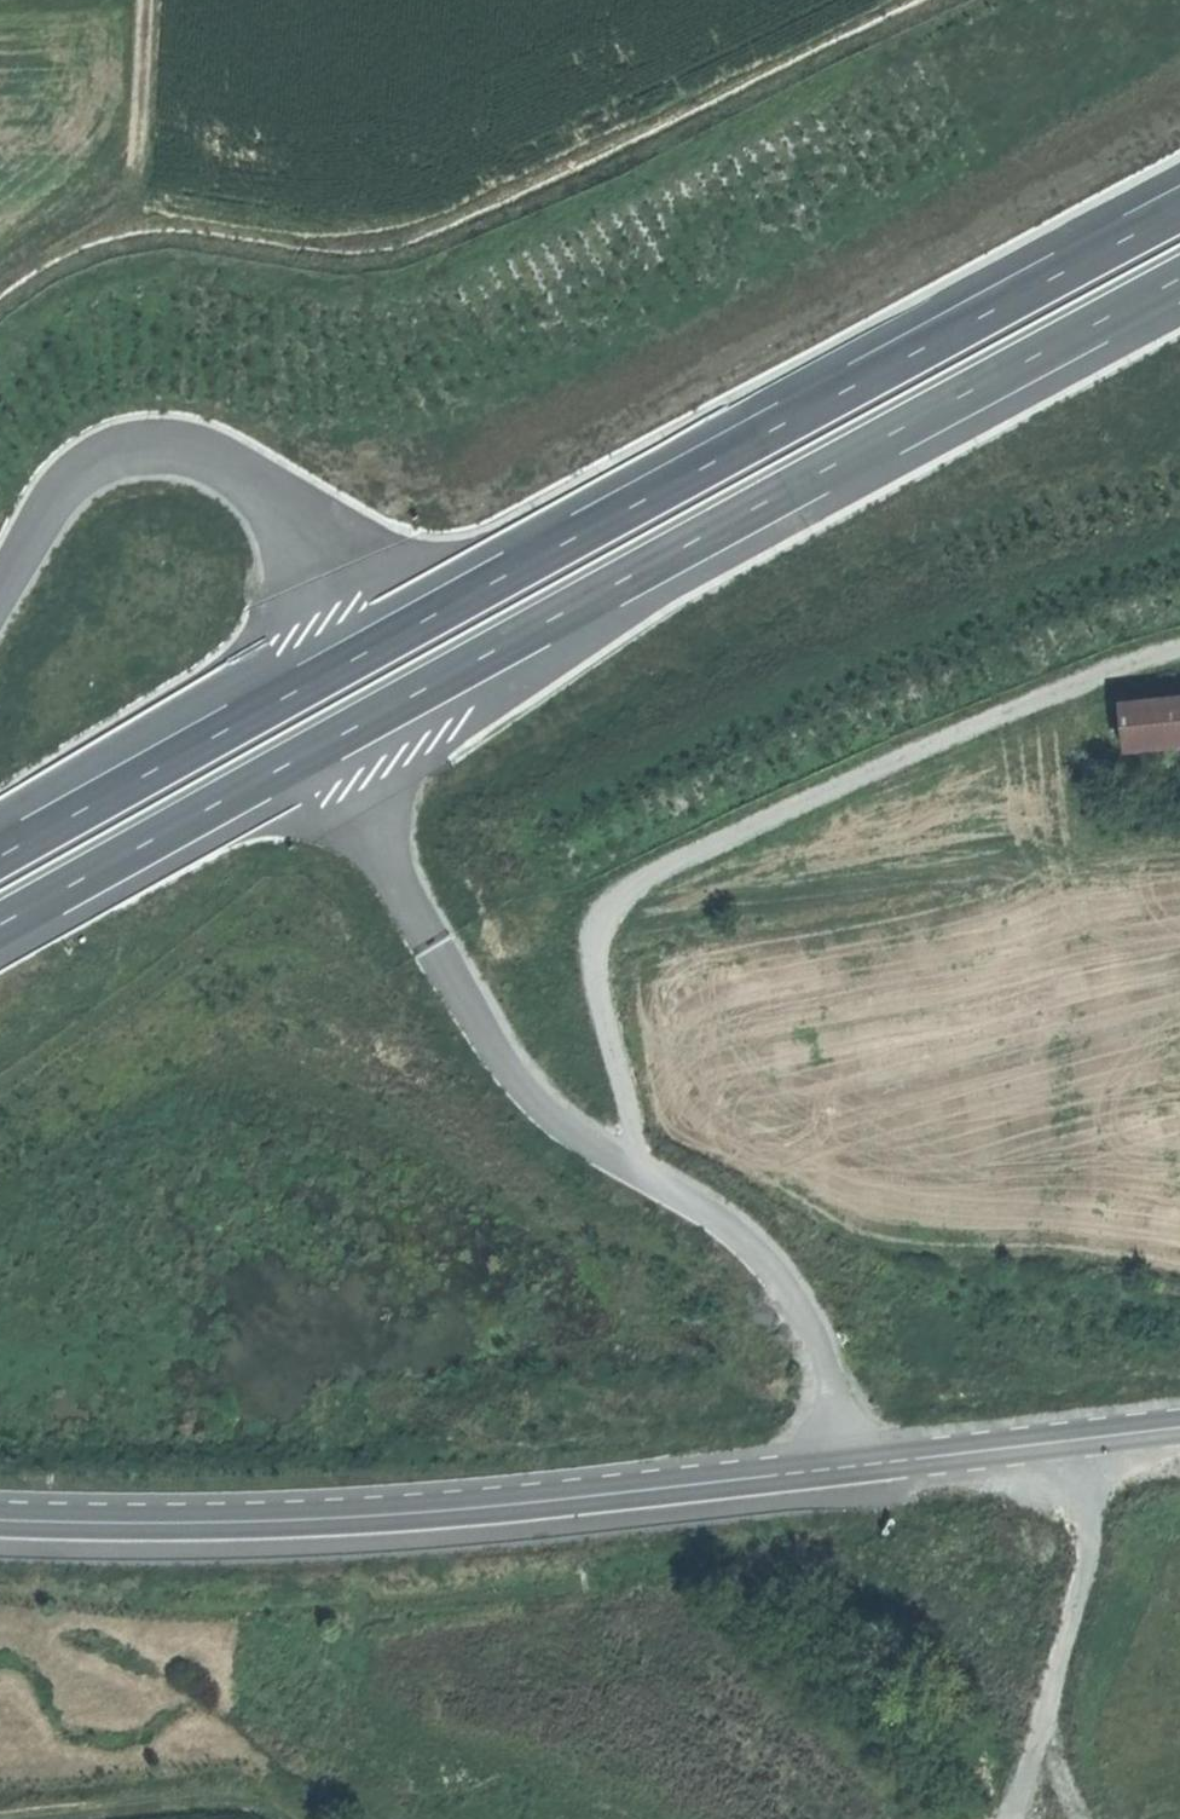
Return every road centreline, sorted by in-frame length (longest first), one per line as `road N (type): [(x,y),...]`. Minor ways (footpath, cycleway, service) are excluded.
road 1 (motorway): [(1179,212),(570,539),(0,858)]
road 2 (motorway): [(0,927),(1179,281)]
road 3 (tertiary): [(0,1518),(216,1519),(526,1502),(847,1468),(1179,1418)]
road 4 (track): [(1179,649),(1116,667),(682,857),(633,887),(589,944),(632,1174)]
road 5 (track): [(1010,1818),(1132,1424)]
road 6 (track): [(143,0),(132,178),(122,209),(0,278)]
road 7 (track): [(0,1818),(213,1794),(268,1801),(292,1818)]

